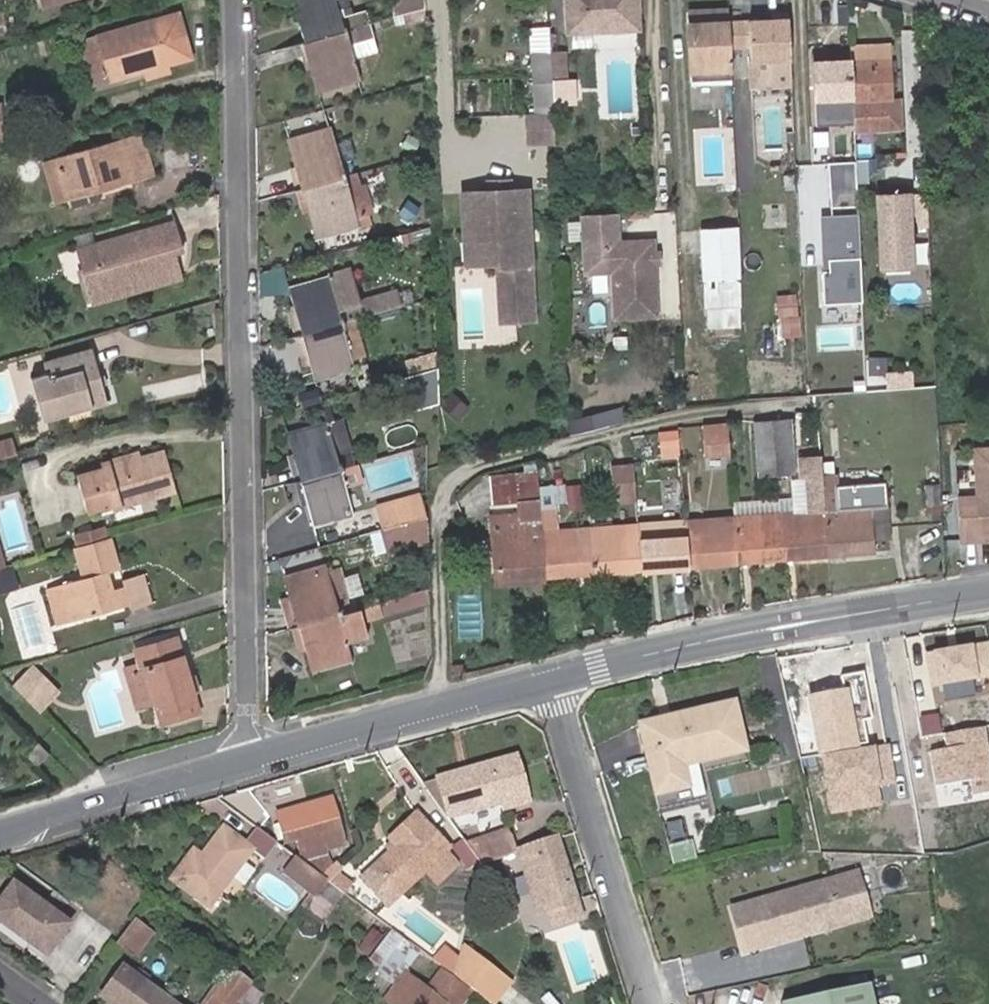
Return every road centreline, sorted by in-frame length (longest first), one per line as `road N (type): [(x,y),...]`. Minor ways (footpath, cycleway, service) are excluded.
road 1 (residential): [(256,757),(246,719),(235,0)]
road 2 (tertiary): [(547,679),(724,637),(988,592)]
road 3 (residential): [(647,1003),(547,679)]
road 4 (tertiary): [(256,757),(547,679)]
road 5 (tertiary): [(0,831),(256,757)]

